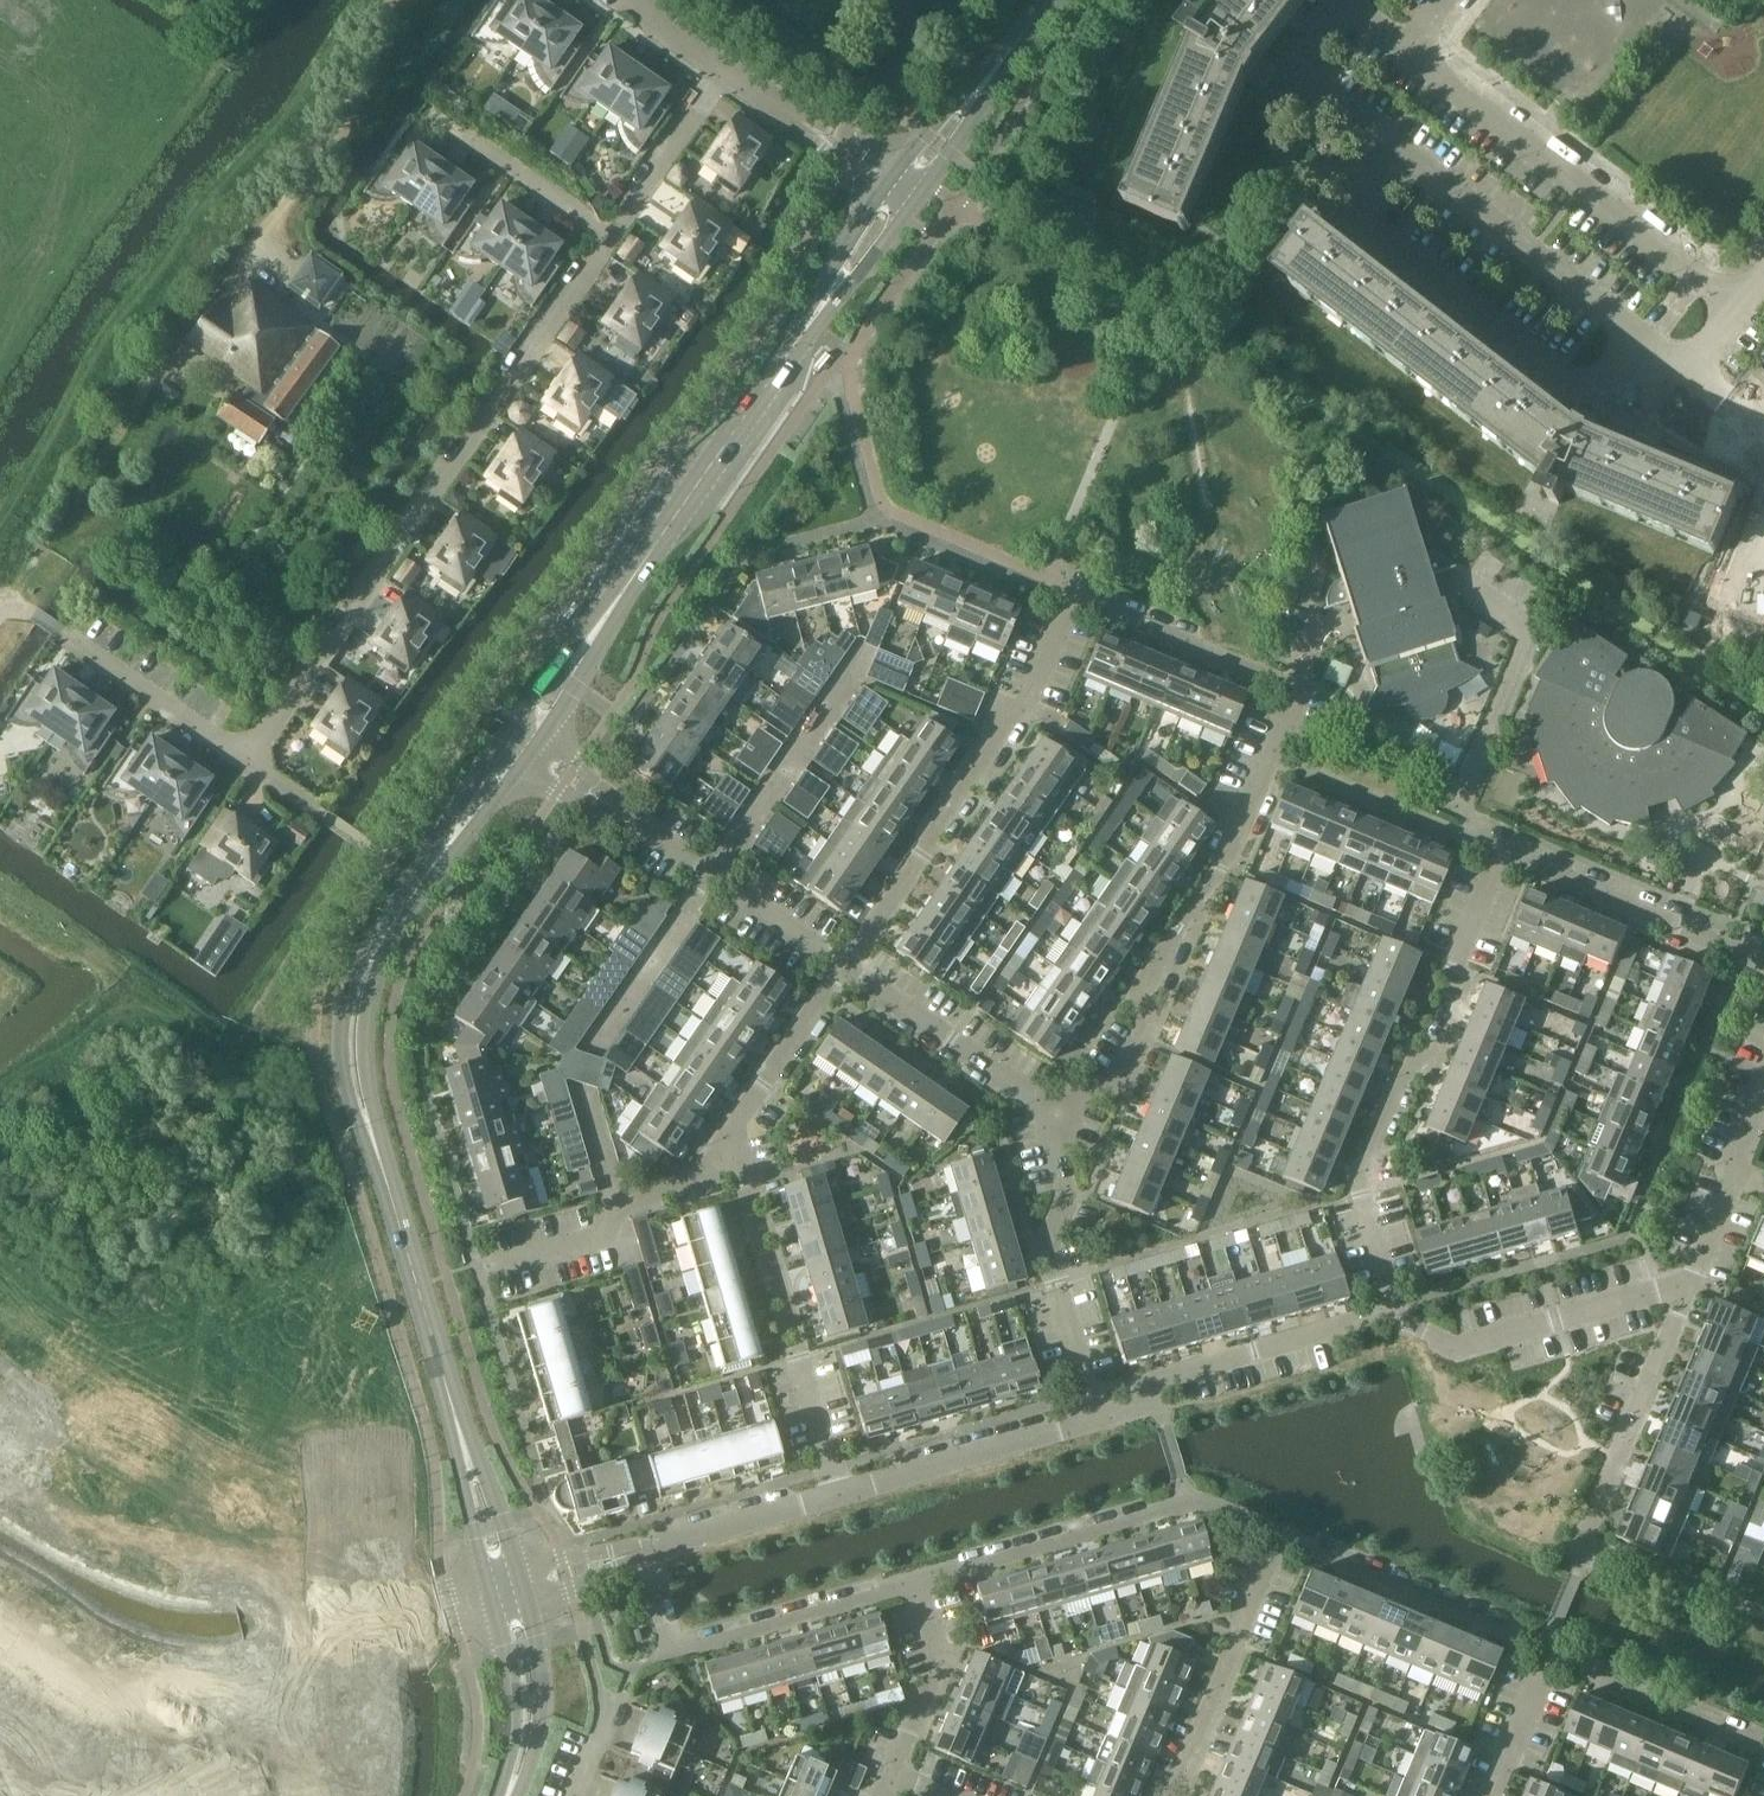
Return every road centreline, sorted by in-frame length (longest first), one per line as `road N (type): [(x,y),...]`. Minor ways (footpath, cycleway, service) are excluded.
road 1 (residential): [(1047,1118),(1127,1072),(1141,1039),(1136,993),(1223,867),(1292,694),(1069,599)]
road 2 (secondary): [(465,1449),(351,1061),(354,1011),(369,964),(448,841)]
road 3 (residential): [(247,760),(619,236)]
road 4 (secondary): [(590,639),(905,190)]
road 5 (unclassified): [(0,1644),(74,1696),(106,1705),(492,1593)]
road 6 (residential): [(1394,1307),(1360,1180),(1401,1083),(1430,1063),(1454,1010),(1469,976),(1459,950),(1501,842)]
road 7 (residential): [(1638,329),(1582,398),(1346,207),(1398,139)]
road 8 (residential): [(845,966),(1022,707),(1069,599)]
road 9 (residential): [(1748,309),(1413,54)]
road 10 (residential): [(838,1494),(737,1128)]
road 11 (residential): [(1274,1539),(1196,1500),(918,1582)]
road 12 (residential): [(1394,1307),(1398,1318),(1457,1349),(1668,1288),(1692,1298)]
road 13 (residential): [(1096,1418),(1055,1282),(1062,1198),(1047,1118)]
road 14 (residential): [(1398,139),(1638,329)]
road 15 (residential): [(0,615),(13,607),(34,614),(247,760)]
road 16 (residential): [(1547,1652),(1274,1539)]
road 17 (residential): [(1096,1418),(1129,1408),(1167,1376),(1357,1317)]
road 18 (residential): [(1763,949),(1501,842)]
road 19 (residential): [(1168,1795),(1274,1539)]
road 20 (residential): [(707,879),(863,653)]
road 21 (residential): [(918,1582),(675,1653)]
road 22 (residential): [(1047,1118),(845,966)]
road 23 (secondary): [(905,190),(1050,0)]
road 24 (residential): [(611,1559),(838,1494)]
road 25 (residential): [(1763,1741),(1547,1652)]
road 26 (residential): [(838,1494),(1061,1428)]
road 27 (residential): [(905,190),(727,73)]
road 28 (residential): [(619,236),(443,117)]
road 29 (secondary): [(492,1593),(516,1703),(506,1795)]
road 30 (residential): [(1344,2),(1298,63),(1398,139)]
road 31 (secondary): [(507,1795),(527,1771),(541,1715),(527,1603)]
road 32 (residential): [(889,1772),(935,1658),(918,1582)]
road 33 (residential): [(596,1043),(707,879)]
road 34 (residential): [(619,236),(727,73)]
road 35 (residential): [(737,1128),(845,966)]
road 36 (residential): [(478,1270),(593,1238),(624,1203)]
road 37 (residential): [(845,966),(707,879)]
road 38 (residential): [(1632,1447),(1692,1298)]
road 39 (residential): [(1487,1795),(1547,1652)]
road 40 (secondary): [(465,1449),(463,1480),(492,1593)]
road 41 (residential): [(164,83),(46,0)]
road 42 (residential): [(624,1203),(704,1175),(737,1128)]
road 43 (secondary): [(515,1568),(484,1476),(465,1449)]
road 44 (residential): [(1692,1298),(1739,1181)]

